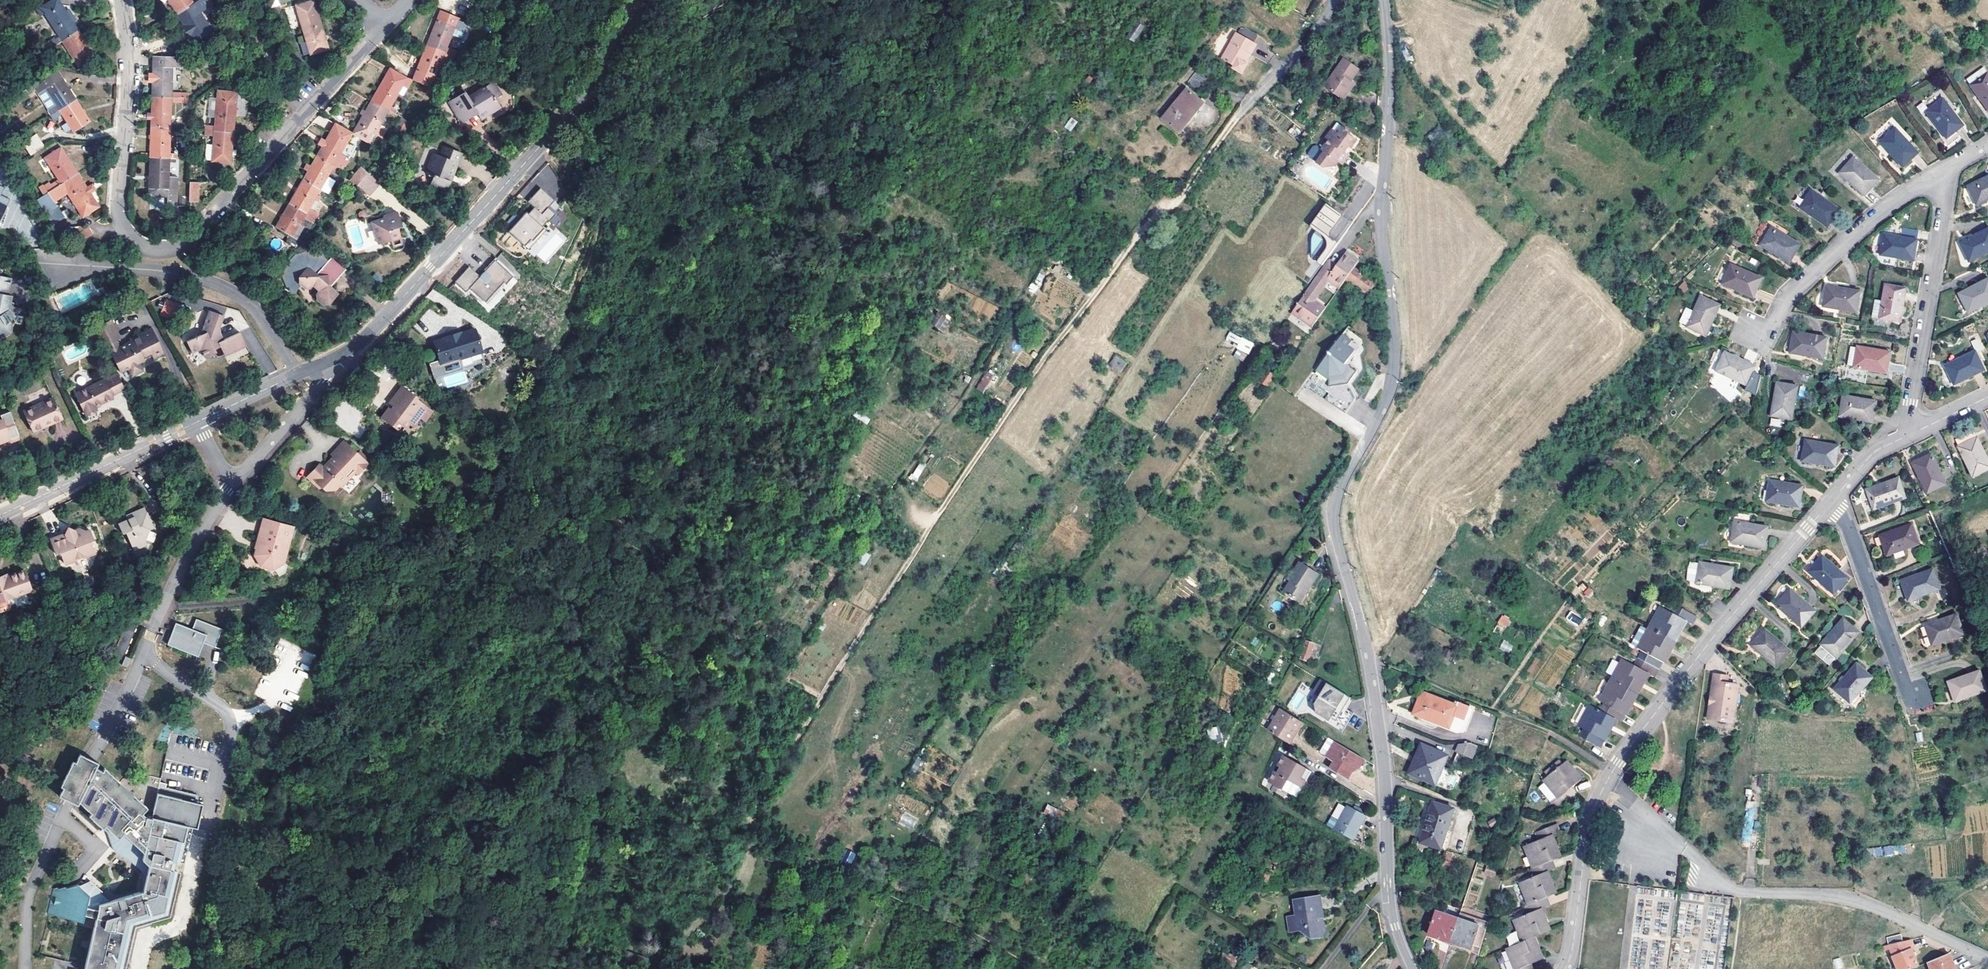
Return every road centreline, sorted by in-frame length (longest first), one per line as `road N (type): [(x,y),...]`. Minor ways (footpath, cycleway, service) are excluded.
road 1 (tertiary): [(1411,968),(1389,903),(1377,706),(1332,514),(1393,379),(1379,220),(1390,66),(1383,0)]
road 2 (track): [(1237,118),(1177,204),(1122,256),(889,589),(758,799),(751,825)]
road 3 (residential): [(122,0),(129,84),(117,209),(128,234),(155,250),(192,237),(390,22)]
road 4 (residential): [(333,359),(369,334),(577,102),(635,0)]
road 5 (residential): [(1609,779),(1734,891),(1837,894),(1987,960)]
road 6 (residential): [(1609,779),(1709,643),(1829,503)]
road 7 (residential): [(1910,434),(1948,196),(1942,172)]
road 8 (residential): [(1942,172),(1791,293),(1769,329),(1749,331)]
road 9 (residential): [(0,515),(198,422)]
road 10 (residential): [(1829,503),(1840,510),(1910,699)]
road 11 (residential): [(1565,968),(1591,823),(1609,779)]
road 12 (residential): [(233,483),(152,632)]
road 13 (residential): [(333,359),(323,381),(233,483)]
road 14 (residential): [(1337,0),(1237,118)]
road 15 (residential): [(198,422),(333,359)]

